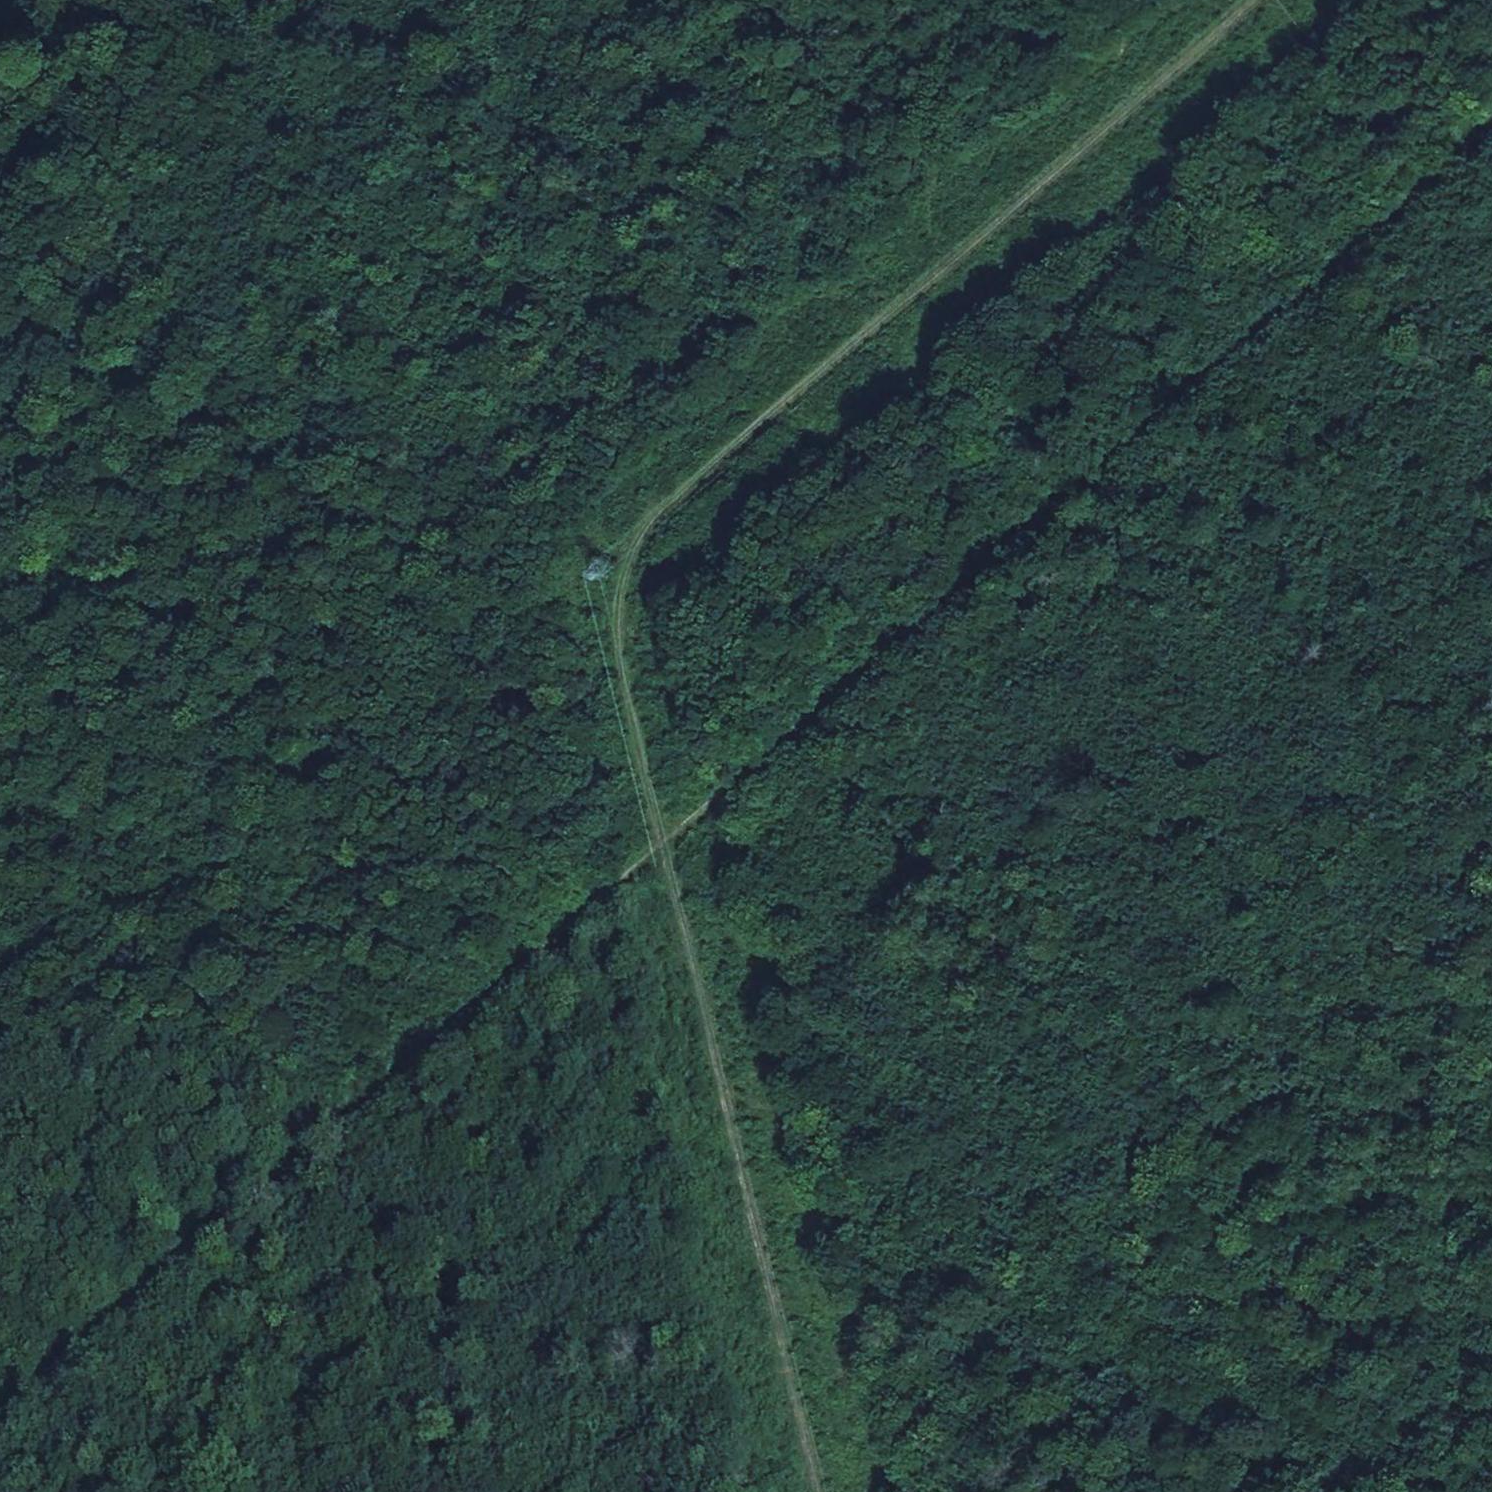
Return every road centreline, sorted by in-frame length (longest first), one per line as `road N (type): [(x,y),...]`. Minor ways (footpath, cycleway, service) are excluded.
road 1 (track): [(1491,133),(814,724),(656,848),(0,1415)]

